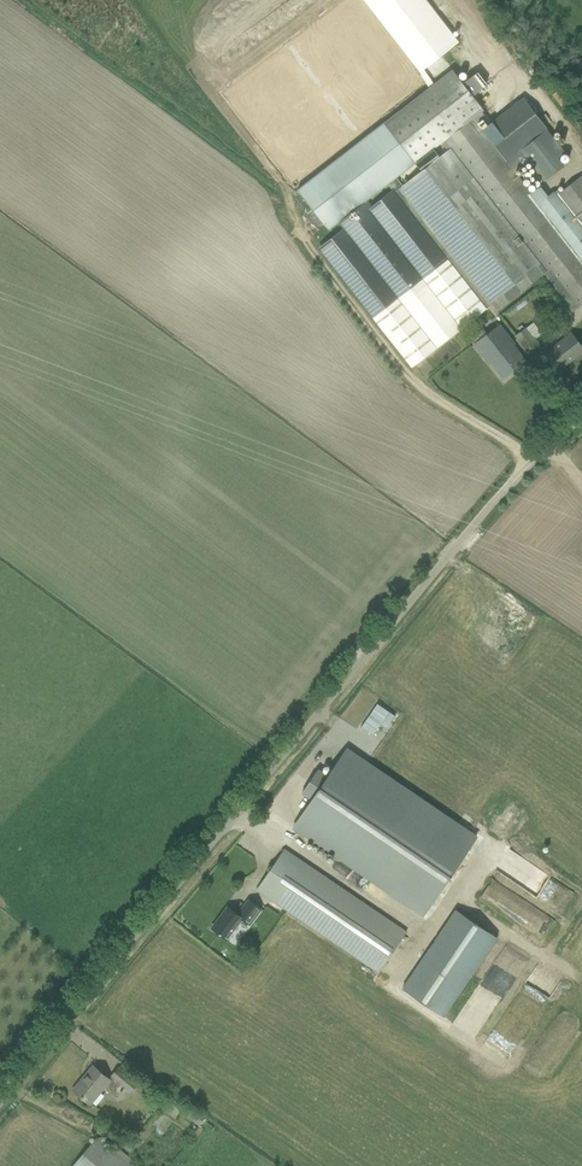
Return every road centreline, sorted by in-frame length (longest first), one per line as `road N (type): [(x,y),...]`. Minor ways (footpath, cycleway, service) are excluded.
road 1 (unclassified): [(0,1100),(485,512),(581,415)]

